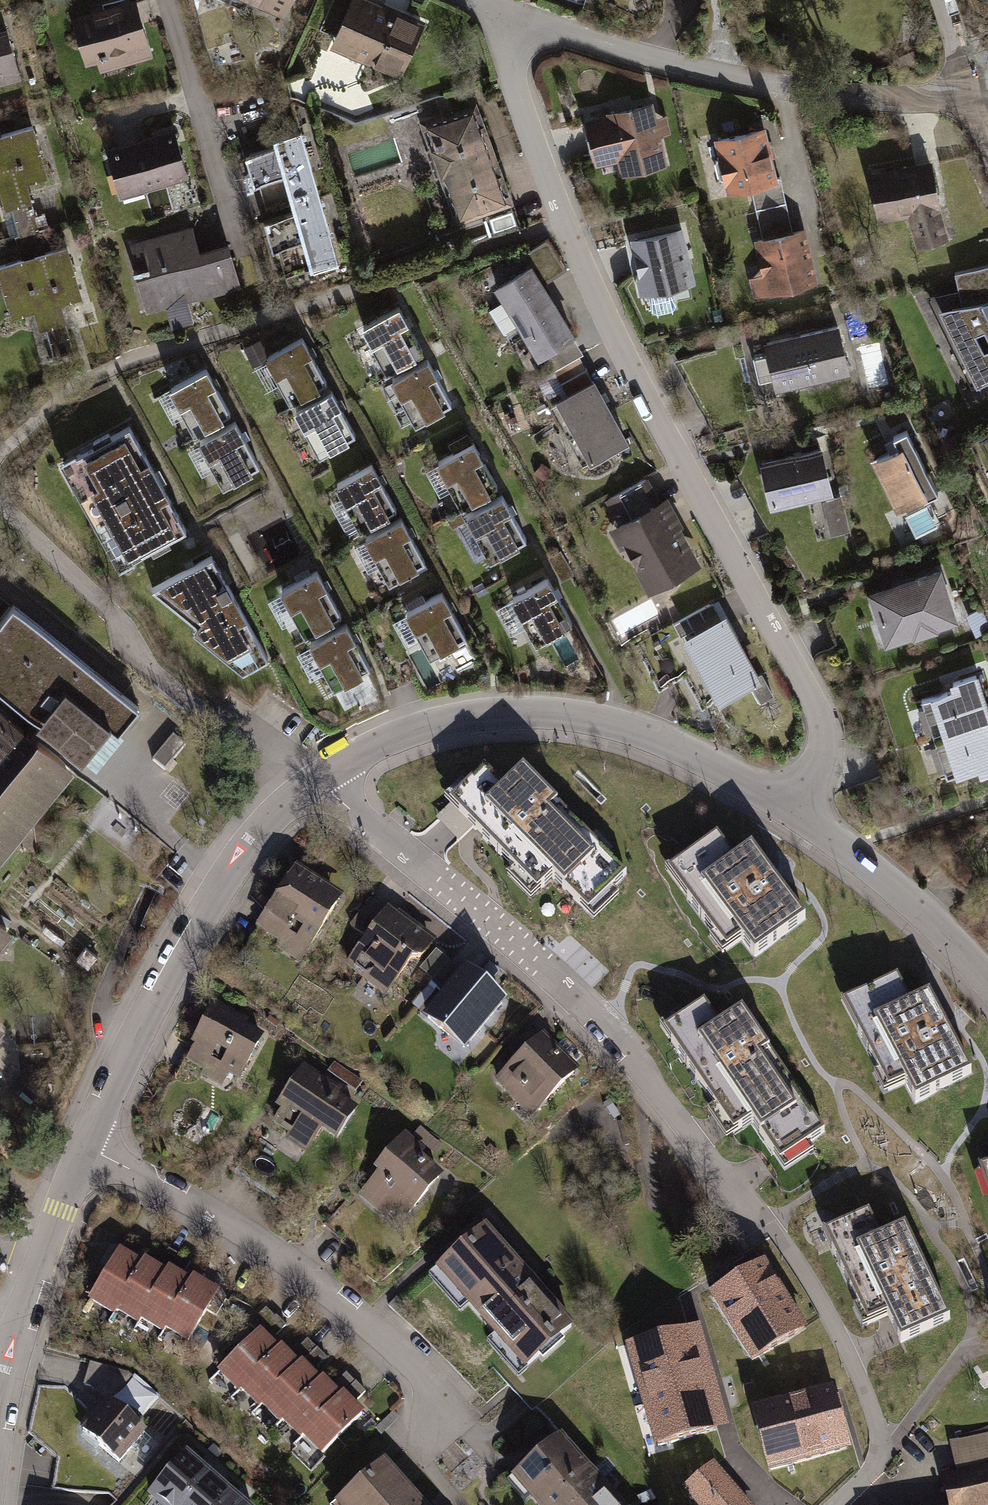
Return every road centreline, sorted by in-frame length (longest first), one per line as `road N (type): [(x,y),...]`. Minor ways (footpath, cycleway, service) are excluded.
road 1 (residential): [(490,4),(515,104),(621,353),(821,720),(817,760),(789,812)]
road 2 (residential): [(306,787),(367,823),(558,984),(638,1069),(730,1191)]
road 3 (residential): [(306,787),(399,736),(496,715),(557,717),(705,764),(789,812)]
road 4 (residential): [(490,4),(728,78),(839,93),(969,88)]
road 5 (residential): [(86,1148),(218,1216),(305,1273),(433,1386),(441,1423)]
road 6 (residential): [(86,1148),(222,887),(306,787)]
road 7 (residential): [(789,812),(889,888),(987,991)]
road 8 (residential): [(16,1325),(86,1148)]

